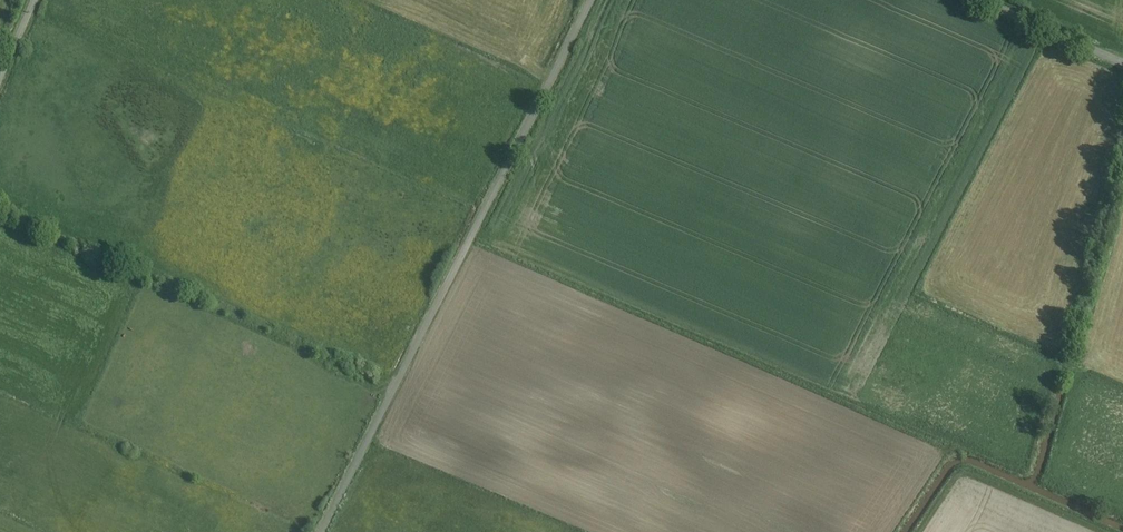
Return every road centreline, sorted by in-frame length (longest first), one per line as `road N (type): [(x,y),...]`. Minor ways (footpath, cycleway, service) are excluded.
road 1 (unclassified): [(592,0),(321,531)]
road 2 (unclassified): [(1122,63),(979,0)]

